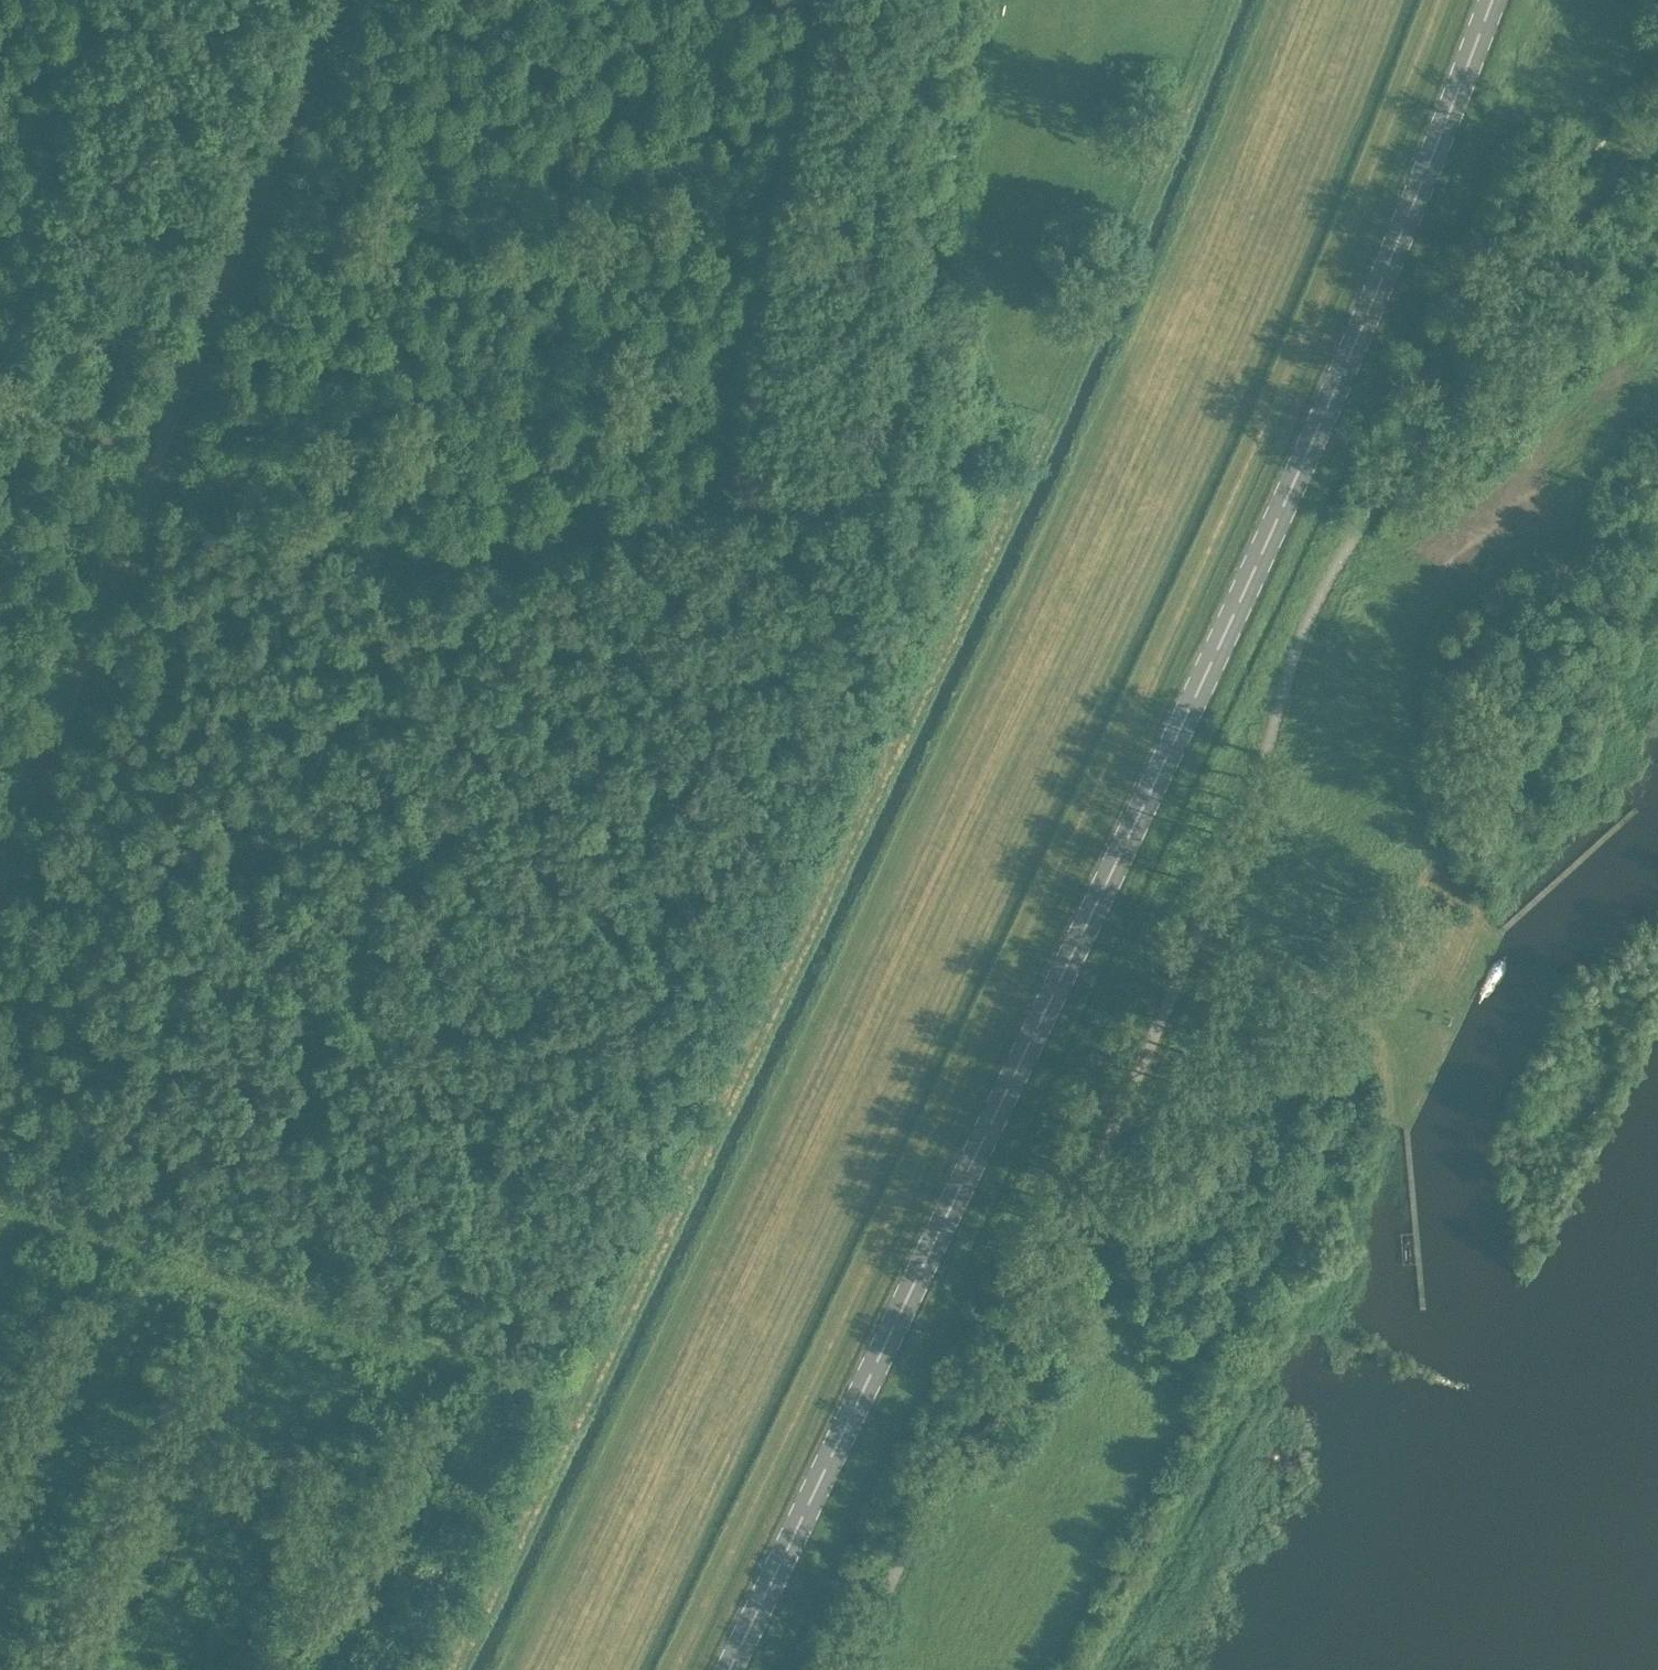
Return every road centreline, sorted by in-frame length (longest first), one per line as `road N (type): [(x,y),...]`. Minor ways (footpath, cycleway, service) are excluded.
road 1 (track): [(452,1669),(1049,417),(1219,0)]
road 2 (primary): [(728,1669),(1269,532),(1491,0)]
road 3 (track): [(0,859),(338,0)]
road 4 (track): [(853,478),(566,542),(463,560),(410,559),(0,398)]
road 5 (track): [(588,1383),(0,1178)]
road 6 (track): [(575,1411),(0,1210)]

